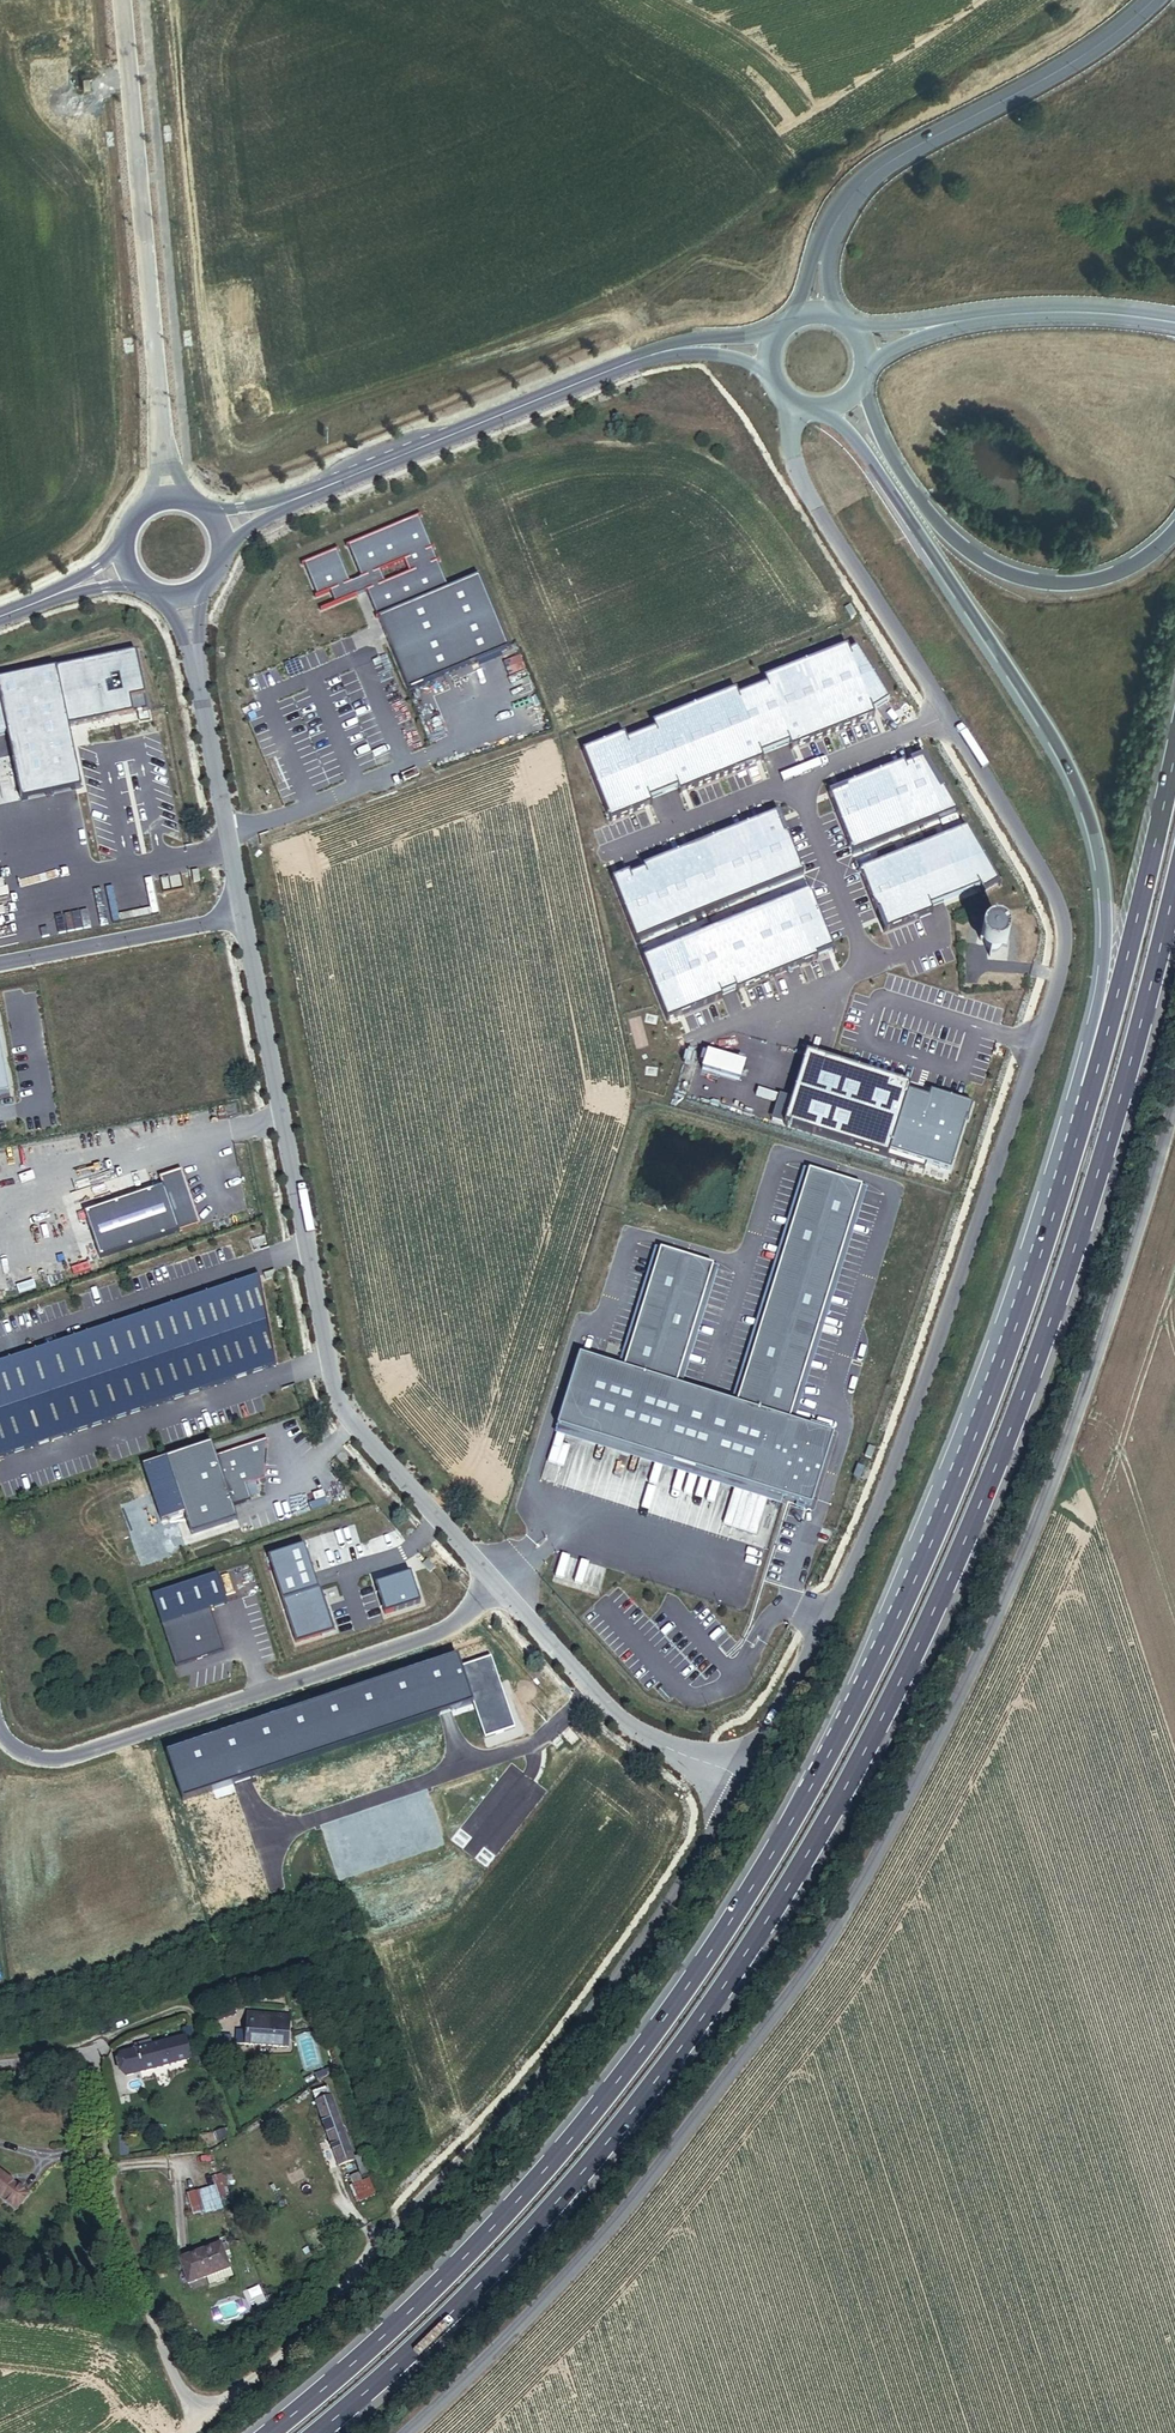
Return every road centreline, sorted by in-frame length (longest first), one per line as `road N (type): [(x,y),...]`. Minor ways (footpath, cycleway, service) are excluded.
road 1 (trunk): [(317,2432),(443,2321),(572,2186),(703,2017),(797,1872),(900,1686),(996,1468),(1134,1059),(1174,891)]
road 2 (trunk): [(1077,1097),(956,1464),(859,1697),(797,1811),(657,2028),(543,2172),(381,2338),(269,2432)]
road 3 (tertiary): [(405,2432),(581,2263),(806,1968),(873,1861),(1039,1513),(1111,1314),(1174,1096)]
road 4 (unclassified): [(792,406),(789,445),(800,475),(1047,883),(1064,945),(903,1443),(864,1538),(740,1779)]
road 5 (unclassified): [(740,1779),(698,1861),(514,2113),(392,2231),(315,2326),(198,2423),(117,2221),(98,2068),(88,2050),(0,2062)]
road 6 (trunk): [(828,410),(1040,719),(1095,835),(1106,943),(1077,1097)]
road 7 (unclassified): [(245,912),(339,1402),(494,1579)]
road 8 (unclassified): [(0,1732),(30,1757),(67,1758),(447,1631),(494,1579)]
road 9 (unclassified): [(169,497),(122,0)]
road 10 (secondary): [(692,347),(655,354),(289,503)]
road 11 (trunk): [(1174,530),(1125,570),(1086,584),(1045,584),(1004,571),(937,523),(905,481),(860,387)]
road 12 (tertiary): [(1151,0),(1093,50),(868,175),(820,254)]
road 13 (trunk): [(1174,747),(1114,1009),(1077,1097)]
road 14 (unclassified): [(494,1579),(621,1724),(740,1779)]
road 15 (unclassified): [(185,596),(245,912)]
road 16 (unclassified): [(245,912),(0,962)]
road 17 (secondary): [(1174,323),(1026,314),(935,328)]
road 18 (secondary): [(128,567),(0,618)]

